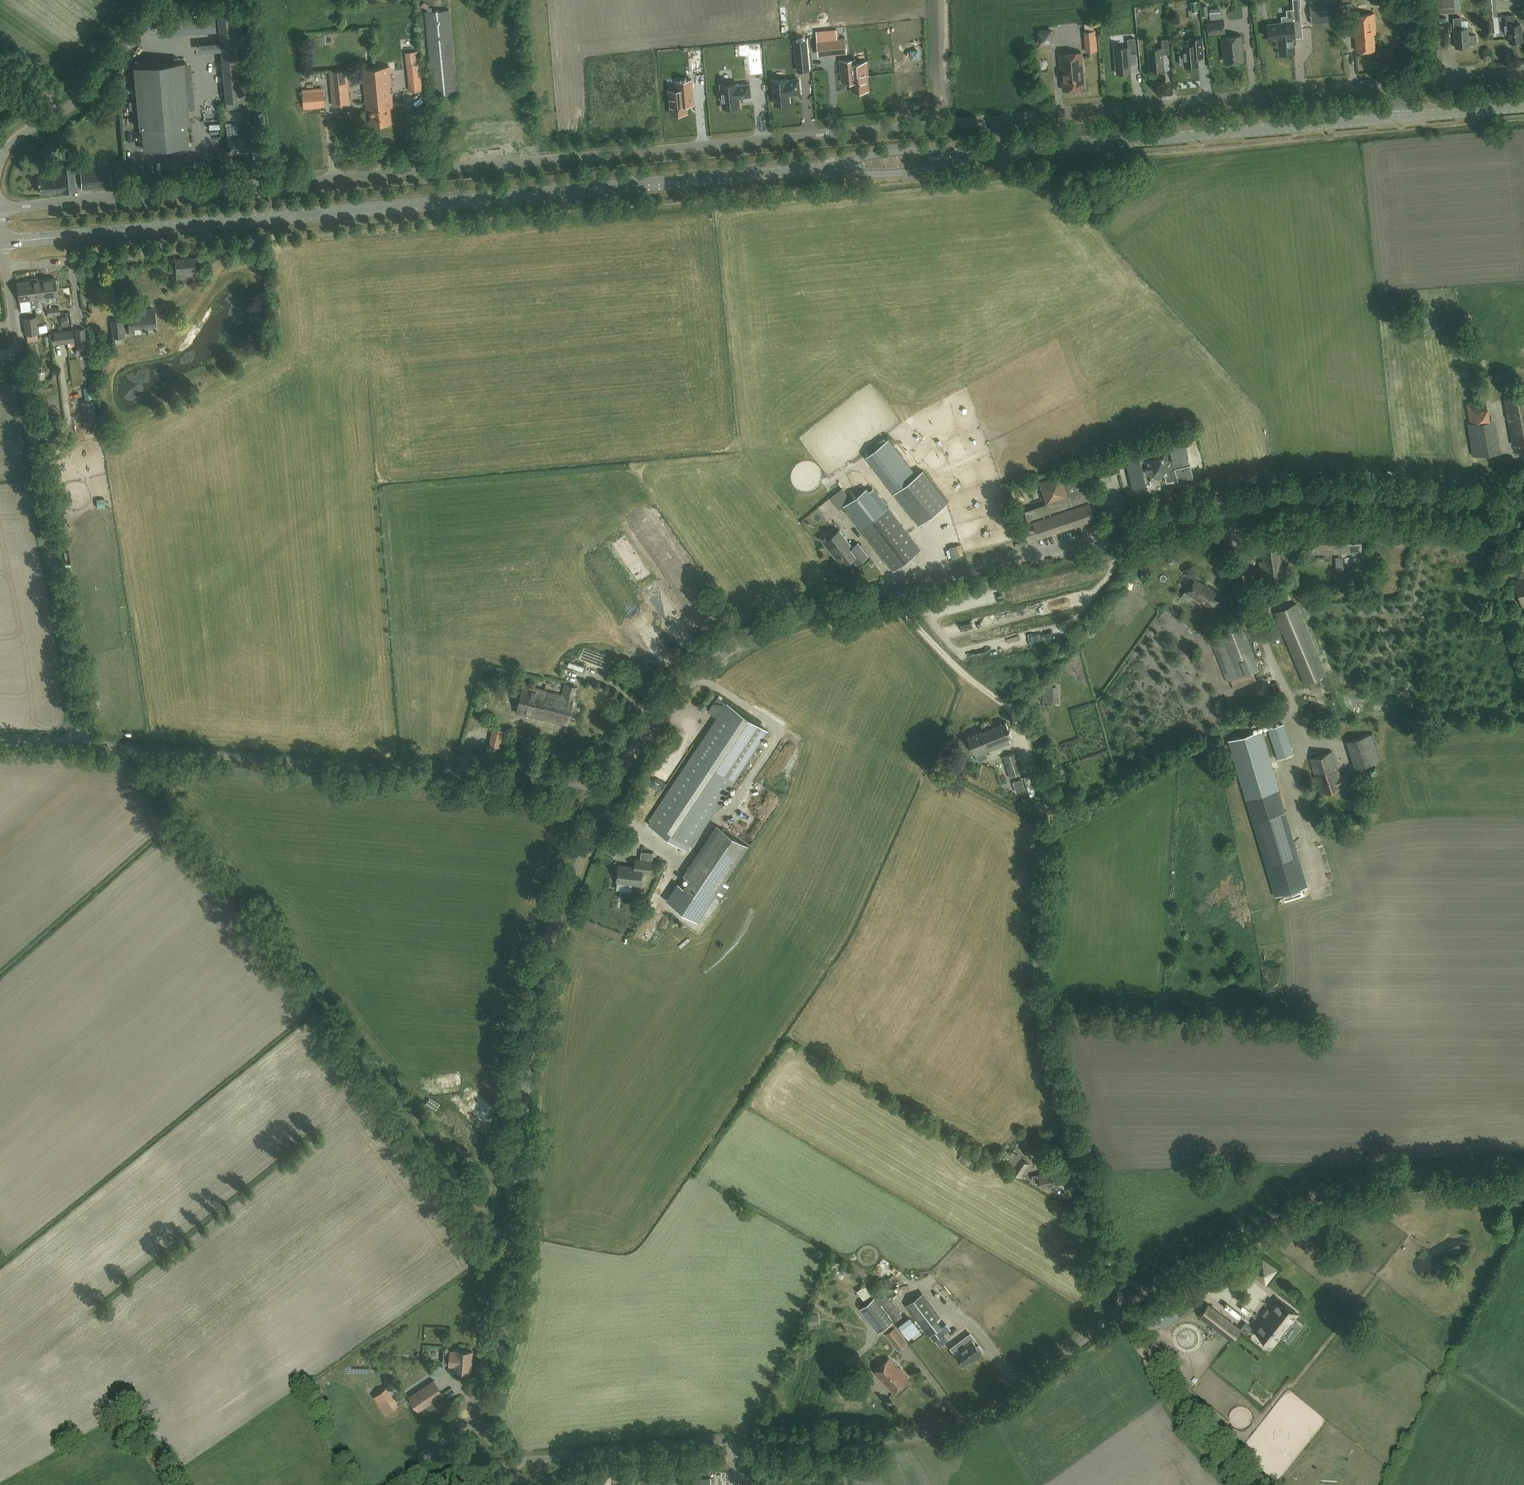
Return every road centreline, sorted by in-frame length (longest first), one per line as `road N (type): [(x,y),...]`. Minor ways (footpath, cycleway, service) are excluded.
road 1 (unclassified): [(508,1463),(649,1446),(921,1435),(991,1407),(1180,1269),(1313,1197),(1391,1177),(1523,1163)]
road 2 (unclassified): [(0,210),(995,119)]
road 3 (track): [(901,589),(912,623),(1009,711),(1032,762),(1050,829),(1038,953),(1042,1026),(1134,1343),(1176,1416),(1233,1484)]
road 4 (secondary): [(0,243),(831,168)]
road 5 (tertiary): [(611,790),(685,686),(736,644),(800,616),(1224,509)]
road 6 (tertiary): [(465,1415),(501,1346),(525,1016),(579,848),(611,790)]
road 7 (track): [(136,748),(508,1262)]
road 8 (unclassified): [(611,790),(82,743)]
road 9 (unclassified): [(82,743),(4,269)]
road 10 (unclassified): [(995,119),(1397,83)]
road 11 (secondary): [(999,154),(1400,119)]
road 12 (tertiary): [(1224,509),(1294,496),(1523,502)]
road 13 (unclassified): [(1302,725),(1259,627),(1224,509)]
road 14 (unclassified): [(63,111),(159,0)]
road 15 (secondary): [(831,168),(906,173),(959,157)]
road 16 (secondary): [(959,157),(889,152),(831,168)]
road 17 (unclassified): [(1397,83),(1523,71)]
road 18 (secondary): [(1400,119),(1523,108)]
road 19 (unclassified): [(4,269),(124,257)]

